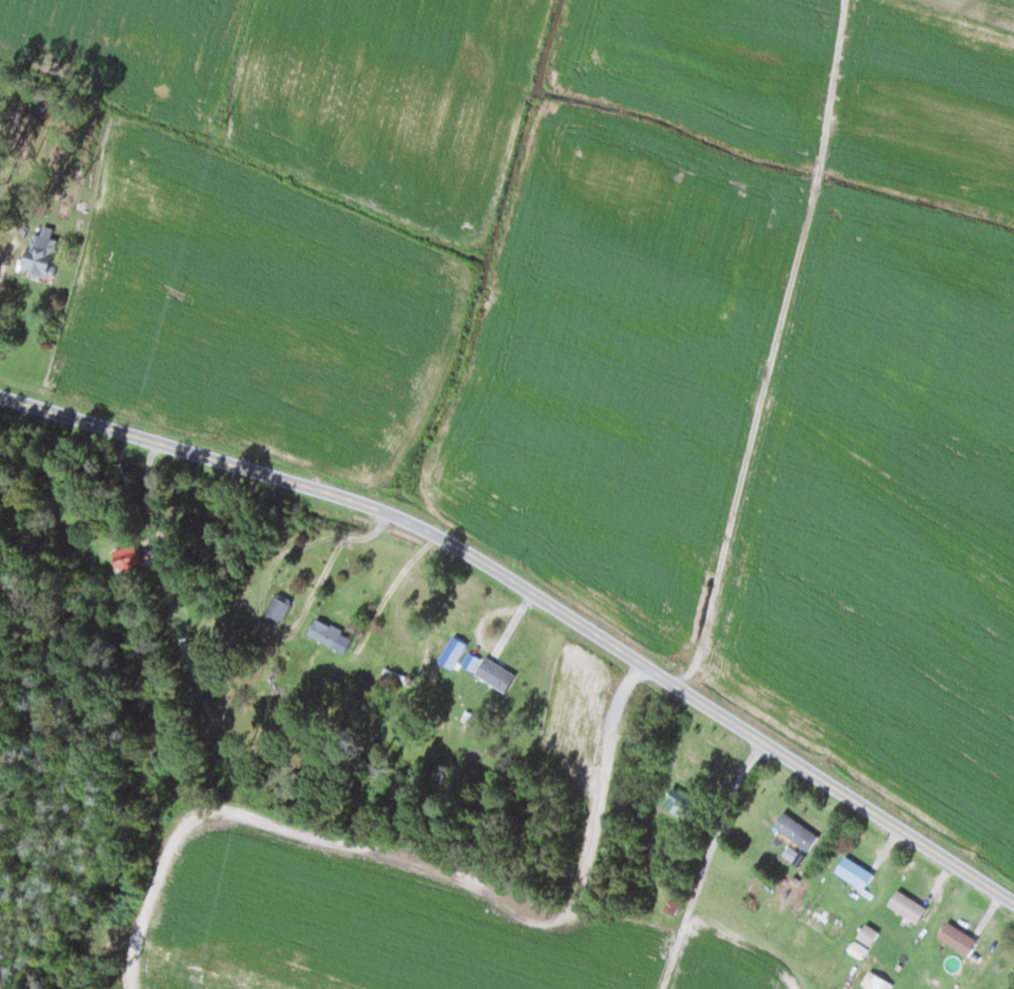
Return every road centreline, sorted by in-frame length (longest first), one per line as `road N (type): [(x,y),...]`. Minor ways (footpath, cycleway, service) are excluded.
road 1 (residential): [(1013,902),(410,521),(356,498),(0,395)]

